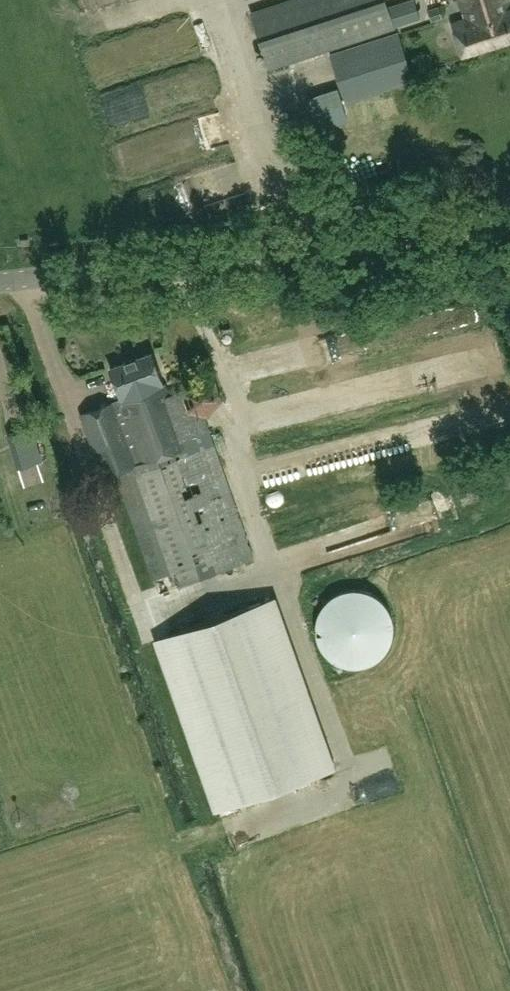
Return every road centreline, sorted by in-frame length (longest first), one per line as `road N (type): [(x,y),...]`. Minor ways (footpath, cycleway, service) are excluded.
road 1 (tertiary): [(0,278),(509,219)]

